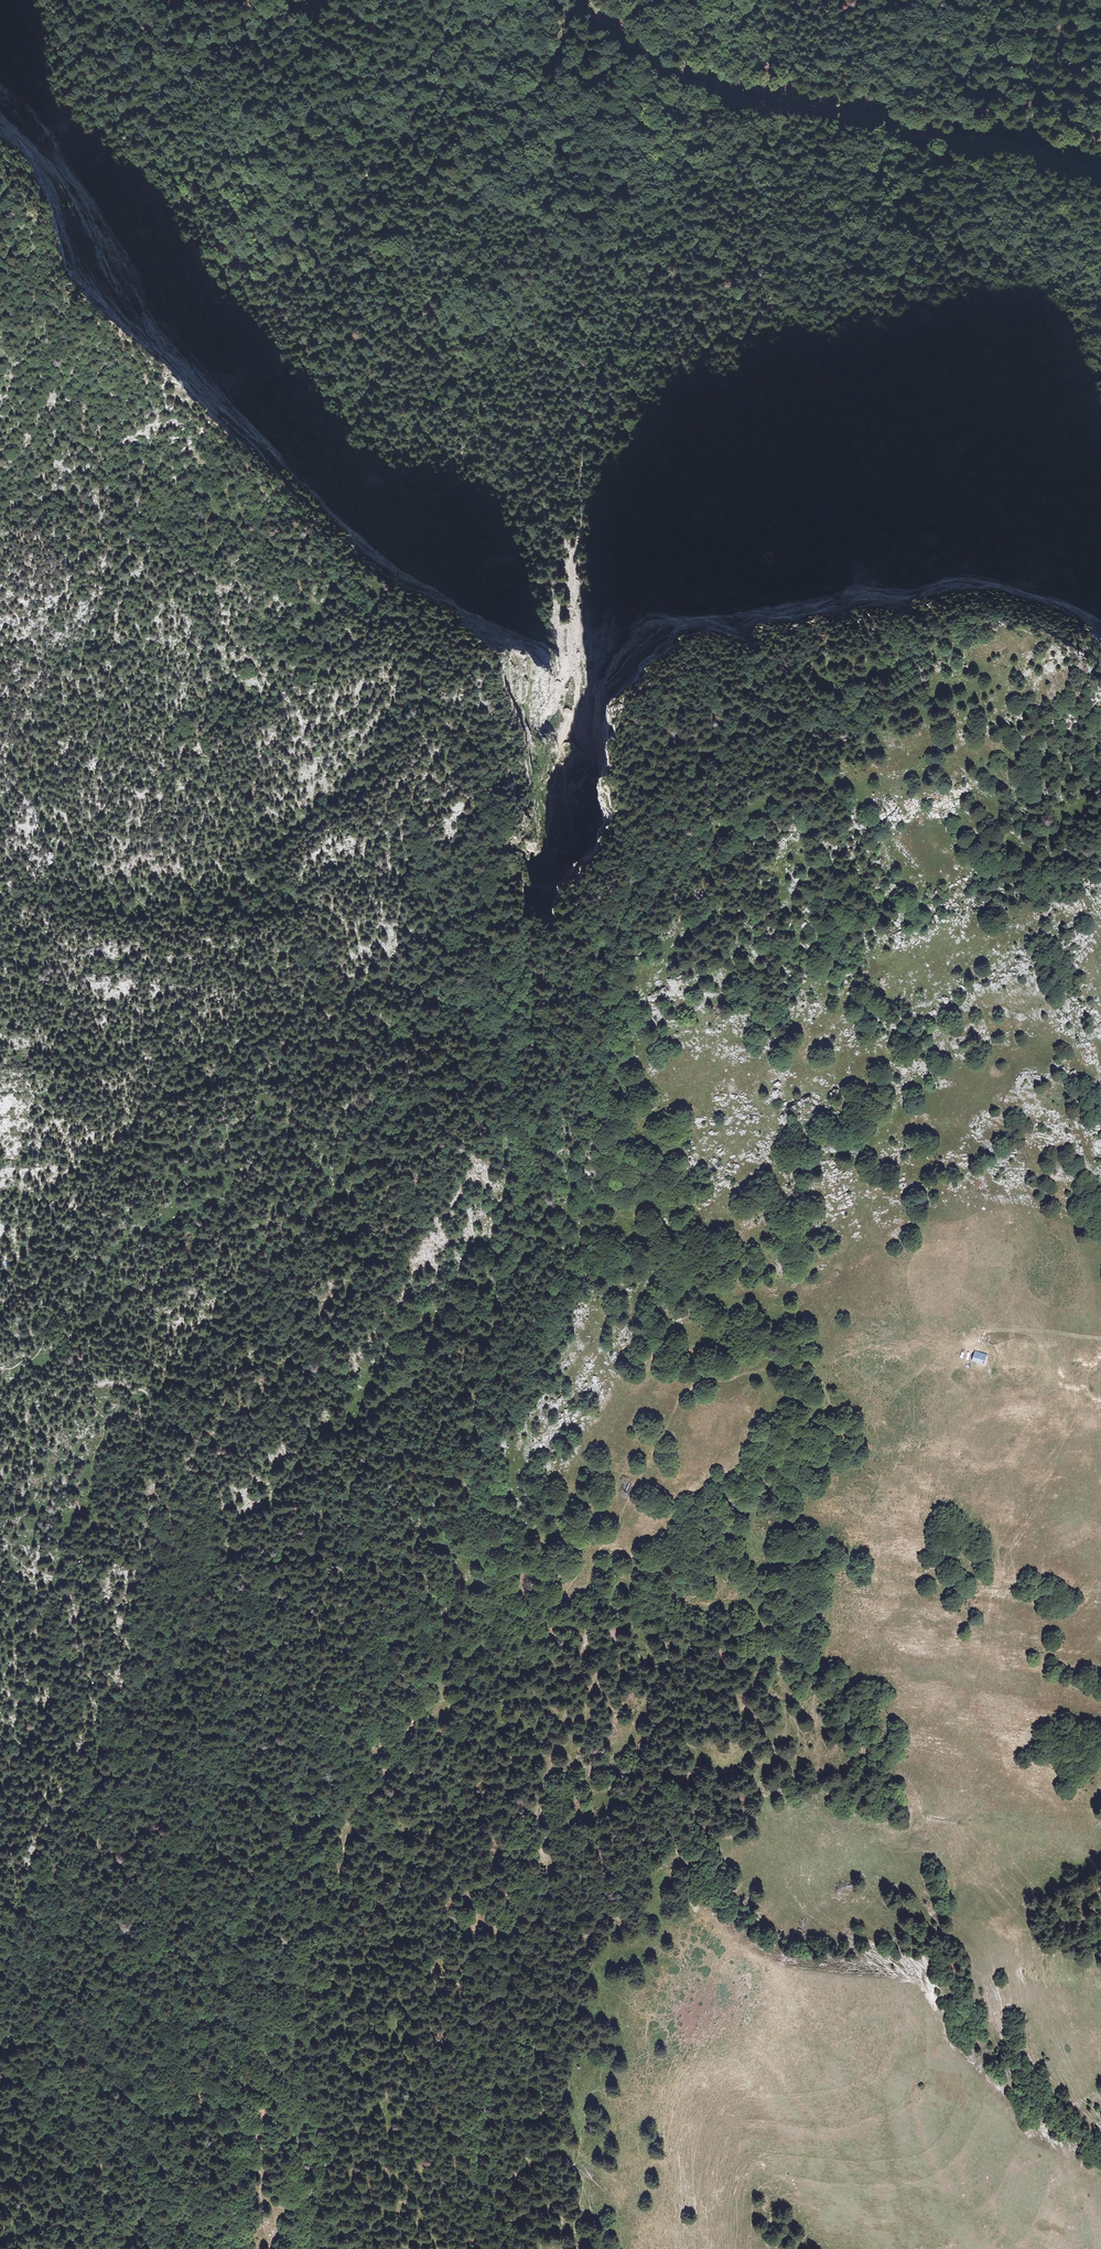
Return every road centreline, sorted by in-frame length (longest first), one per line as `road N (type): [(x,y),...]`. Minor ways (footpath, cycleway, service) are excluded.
road 1 (track): [(586,0),(643,54),(725,91),(830,107),(933,142),(988,139),(1100,170)]
road 2 (track): [(1100,1339),(1044,1330),(994,1329),(953,1340),(917,1336)]

